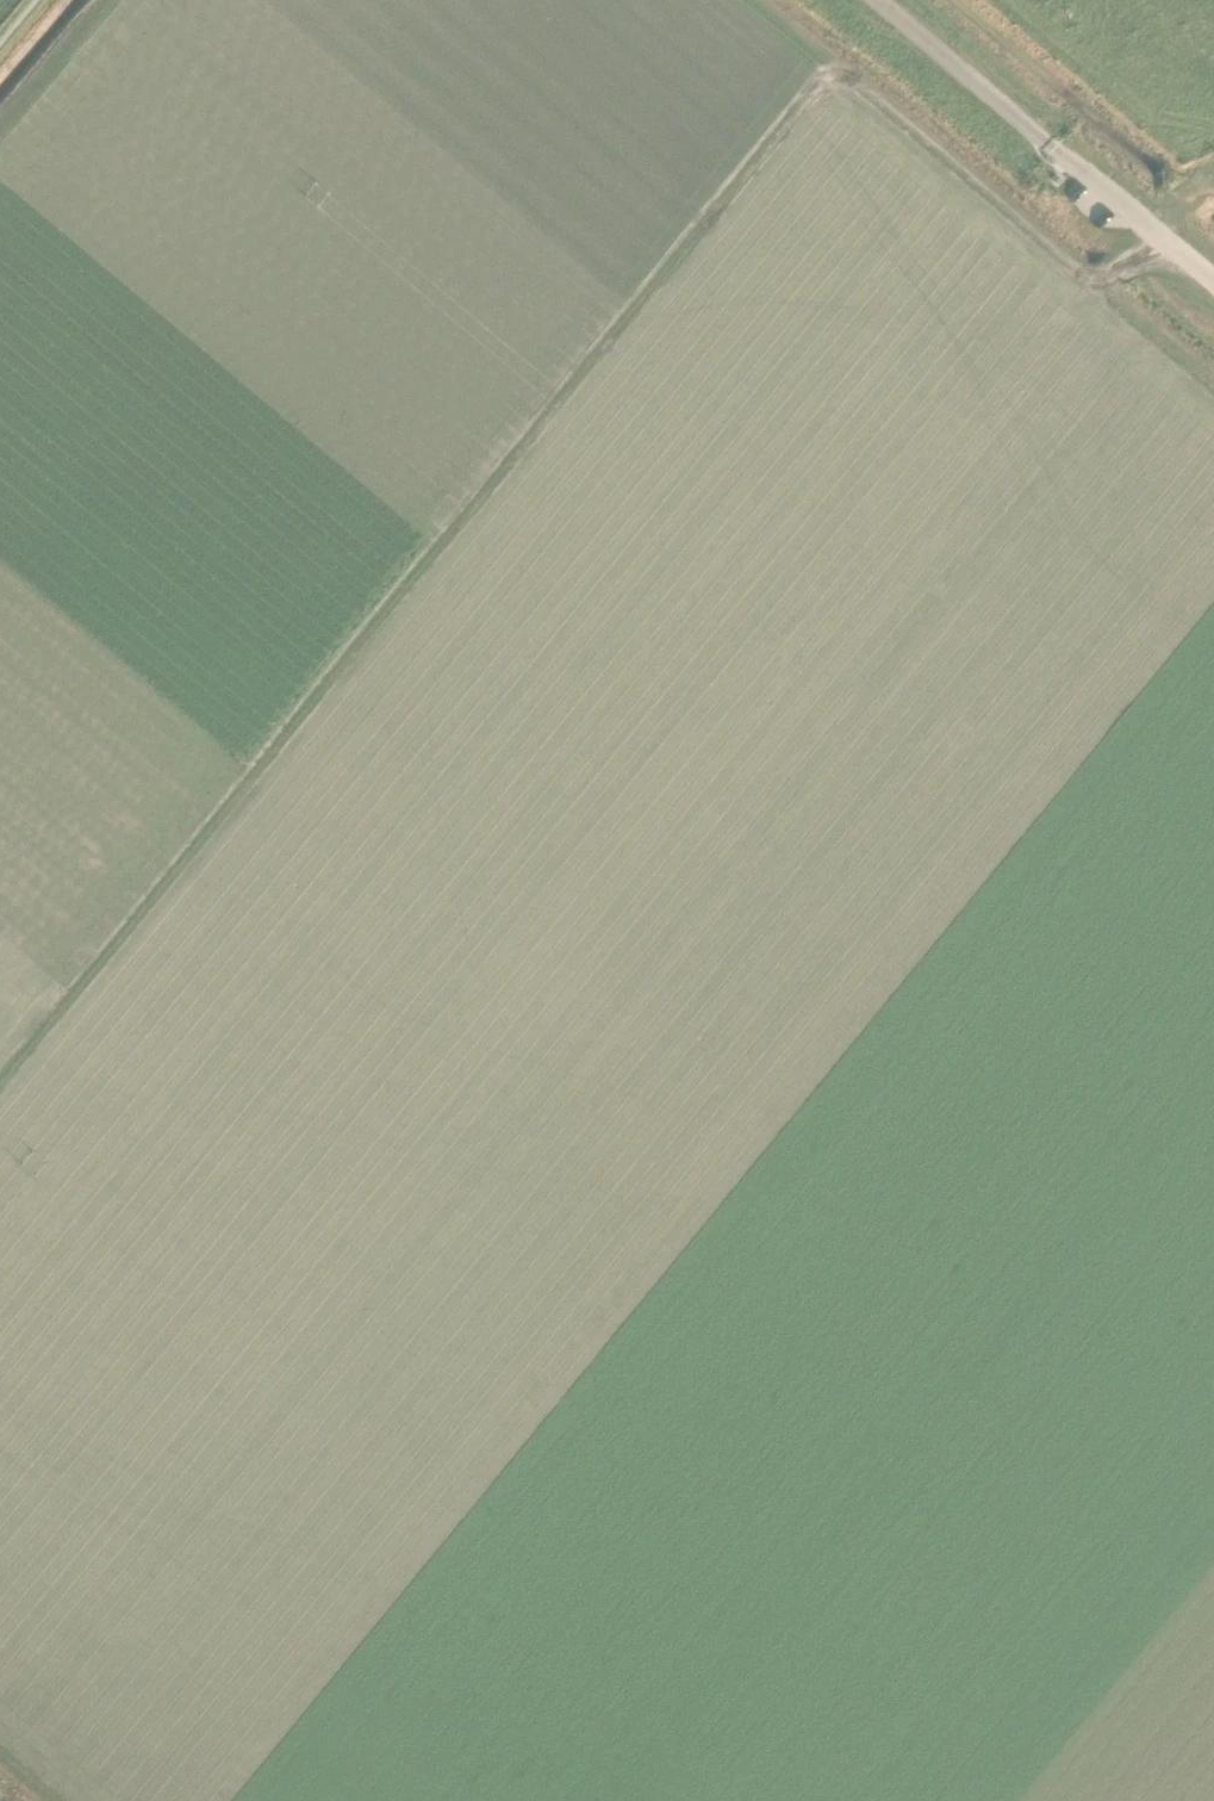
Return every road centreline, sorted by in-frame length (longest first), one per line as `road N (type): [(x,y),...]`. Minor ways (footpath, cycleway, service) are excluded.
road 1 (unclassified): [(1213,279),(1054,145)]

